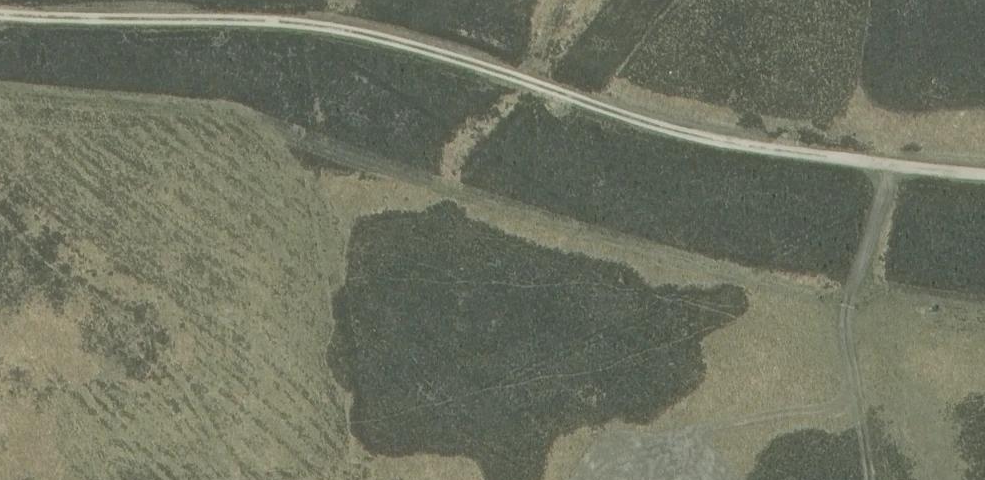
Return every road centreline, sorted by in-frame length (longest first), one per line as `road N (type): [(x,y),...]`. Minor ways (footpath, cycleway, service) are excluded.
road 1 (track): [(984,174),(851,164),(695,139),(453,59),(302,30),(0,16)]

